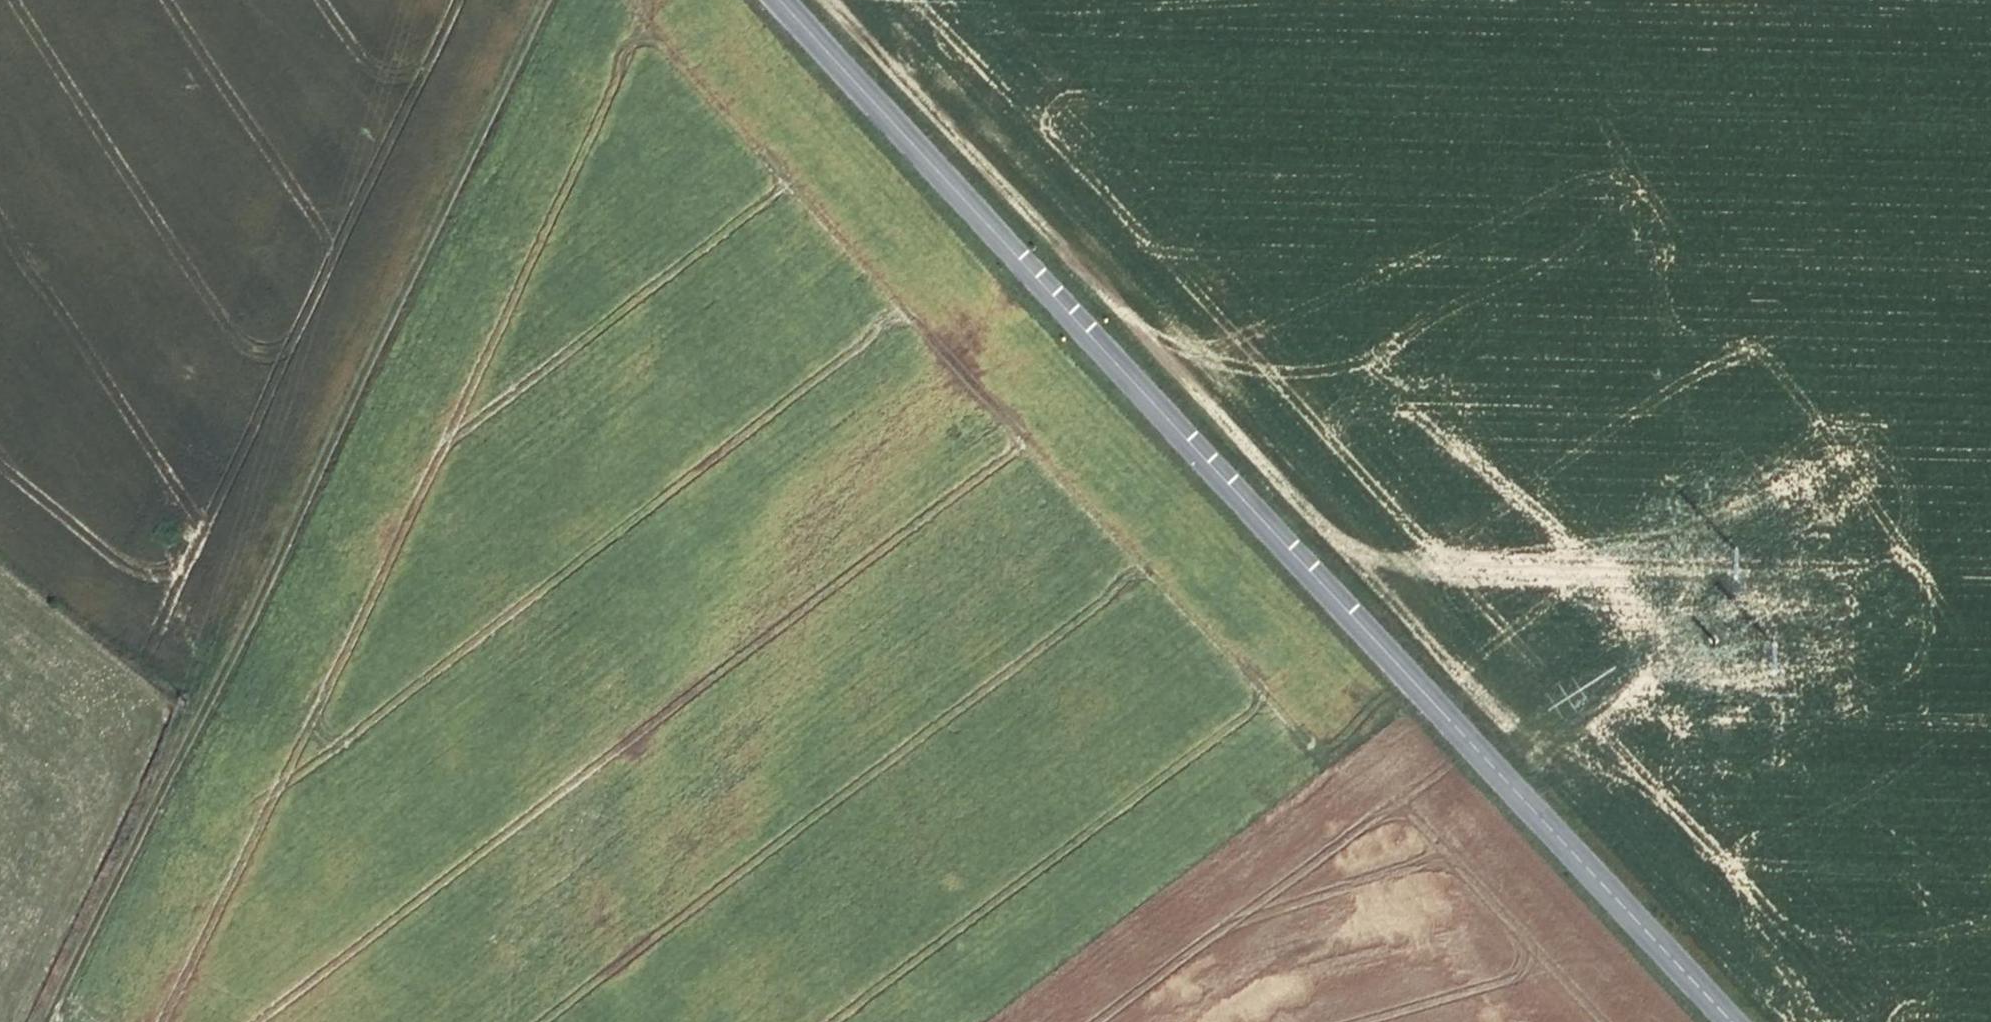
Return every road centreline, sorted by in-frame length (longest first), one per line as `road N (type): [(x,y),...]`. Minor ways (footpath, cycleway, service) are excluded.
road 1 (secondary): [(1734,1021),(1047,293),(785,0)]

